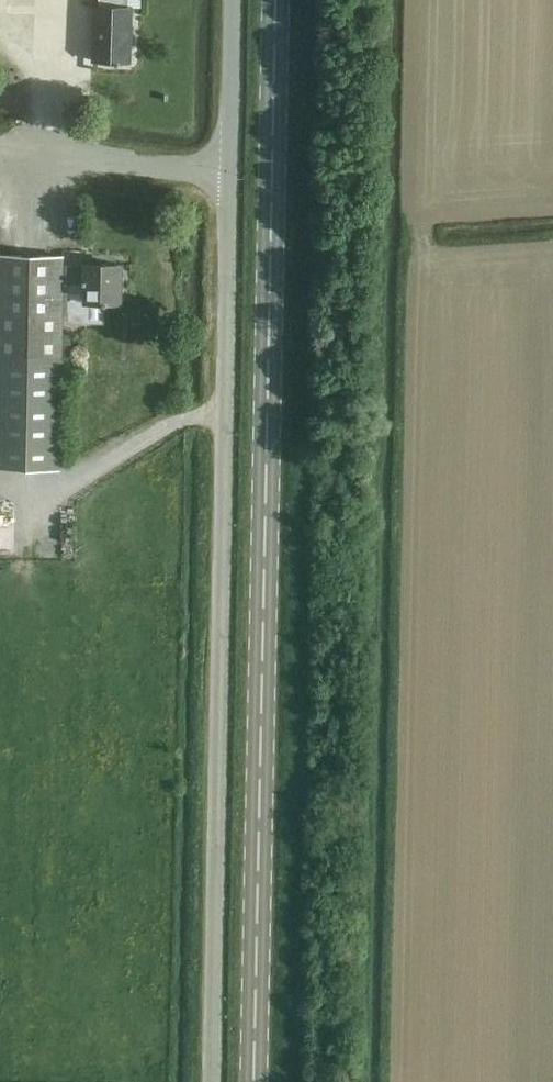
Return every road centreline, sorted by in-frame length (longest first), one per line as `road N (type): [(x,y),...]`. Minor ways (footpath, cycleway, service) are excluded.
road 1 (secondary): [(254,1081),(277,0)]
road 2 (unclassified): [(212,1081),(225,181)]
road 3 (unclassified): [(225,181),(0,146)]
road 4 (unclassified): [(225,181),(230,0)]

